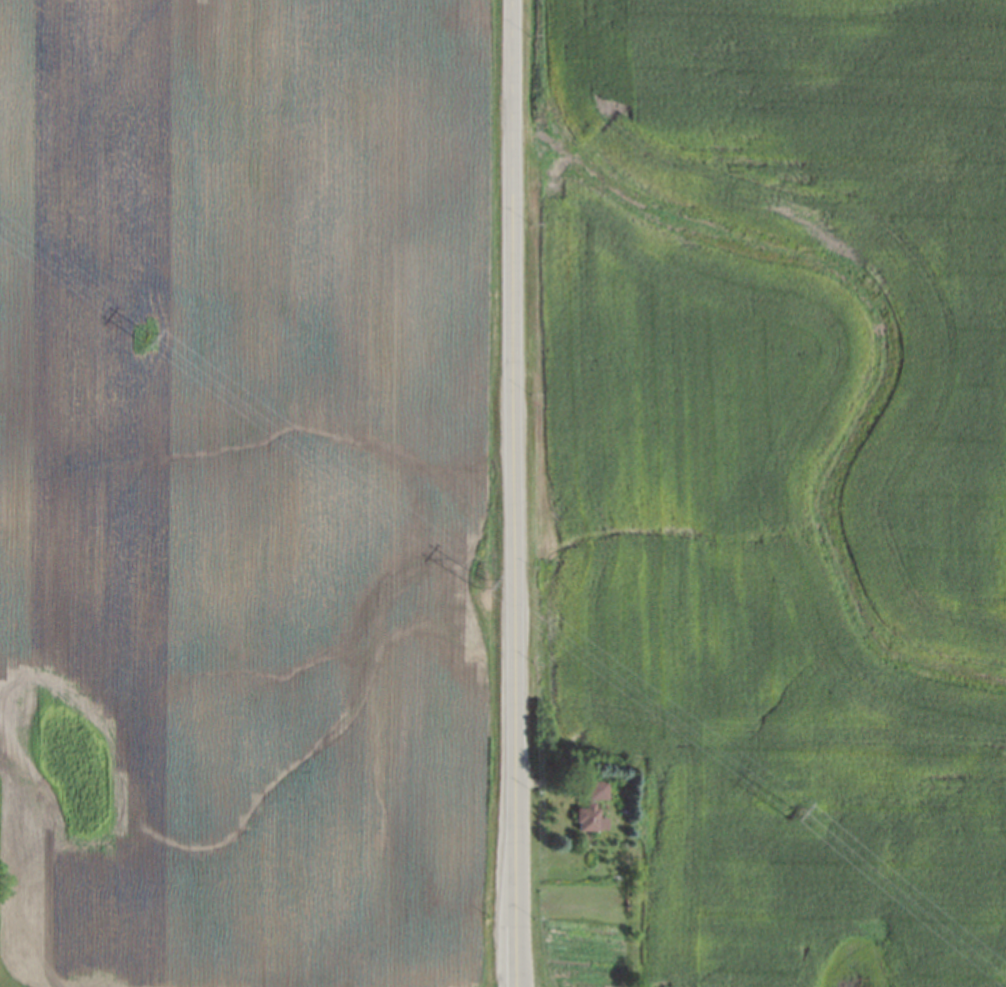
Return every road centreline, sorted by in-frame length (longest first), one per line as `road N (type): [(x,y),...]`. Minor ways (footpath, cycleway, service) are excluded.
road 1 (secondary): [(516,986),(514,0)]

